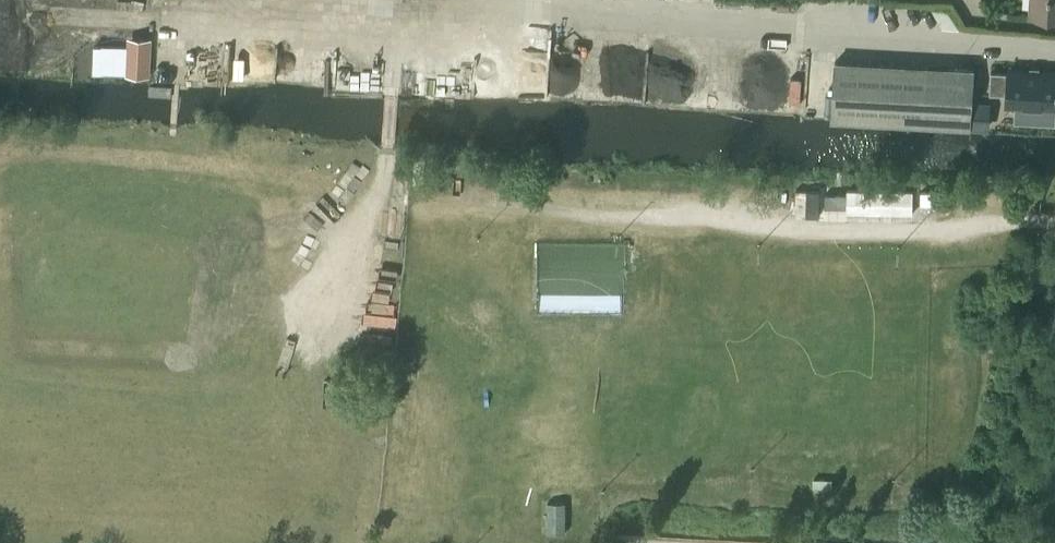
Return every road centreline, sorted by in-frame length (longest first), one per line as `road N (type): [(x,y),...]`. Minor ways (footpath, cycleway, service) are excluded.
road 1 (track): [(806,33),(345,0)]
road 2 (track): [(763,227),(496,209)]

